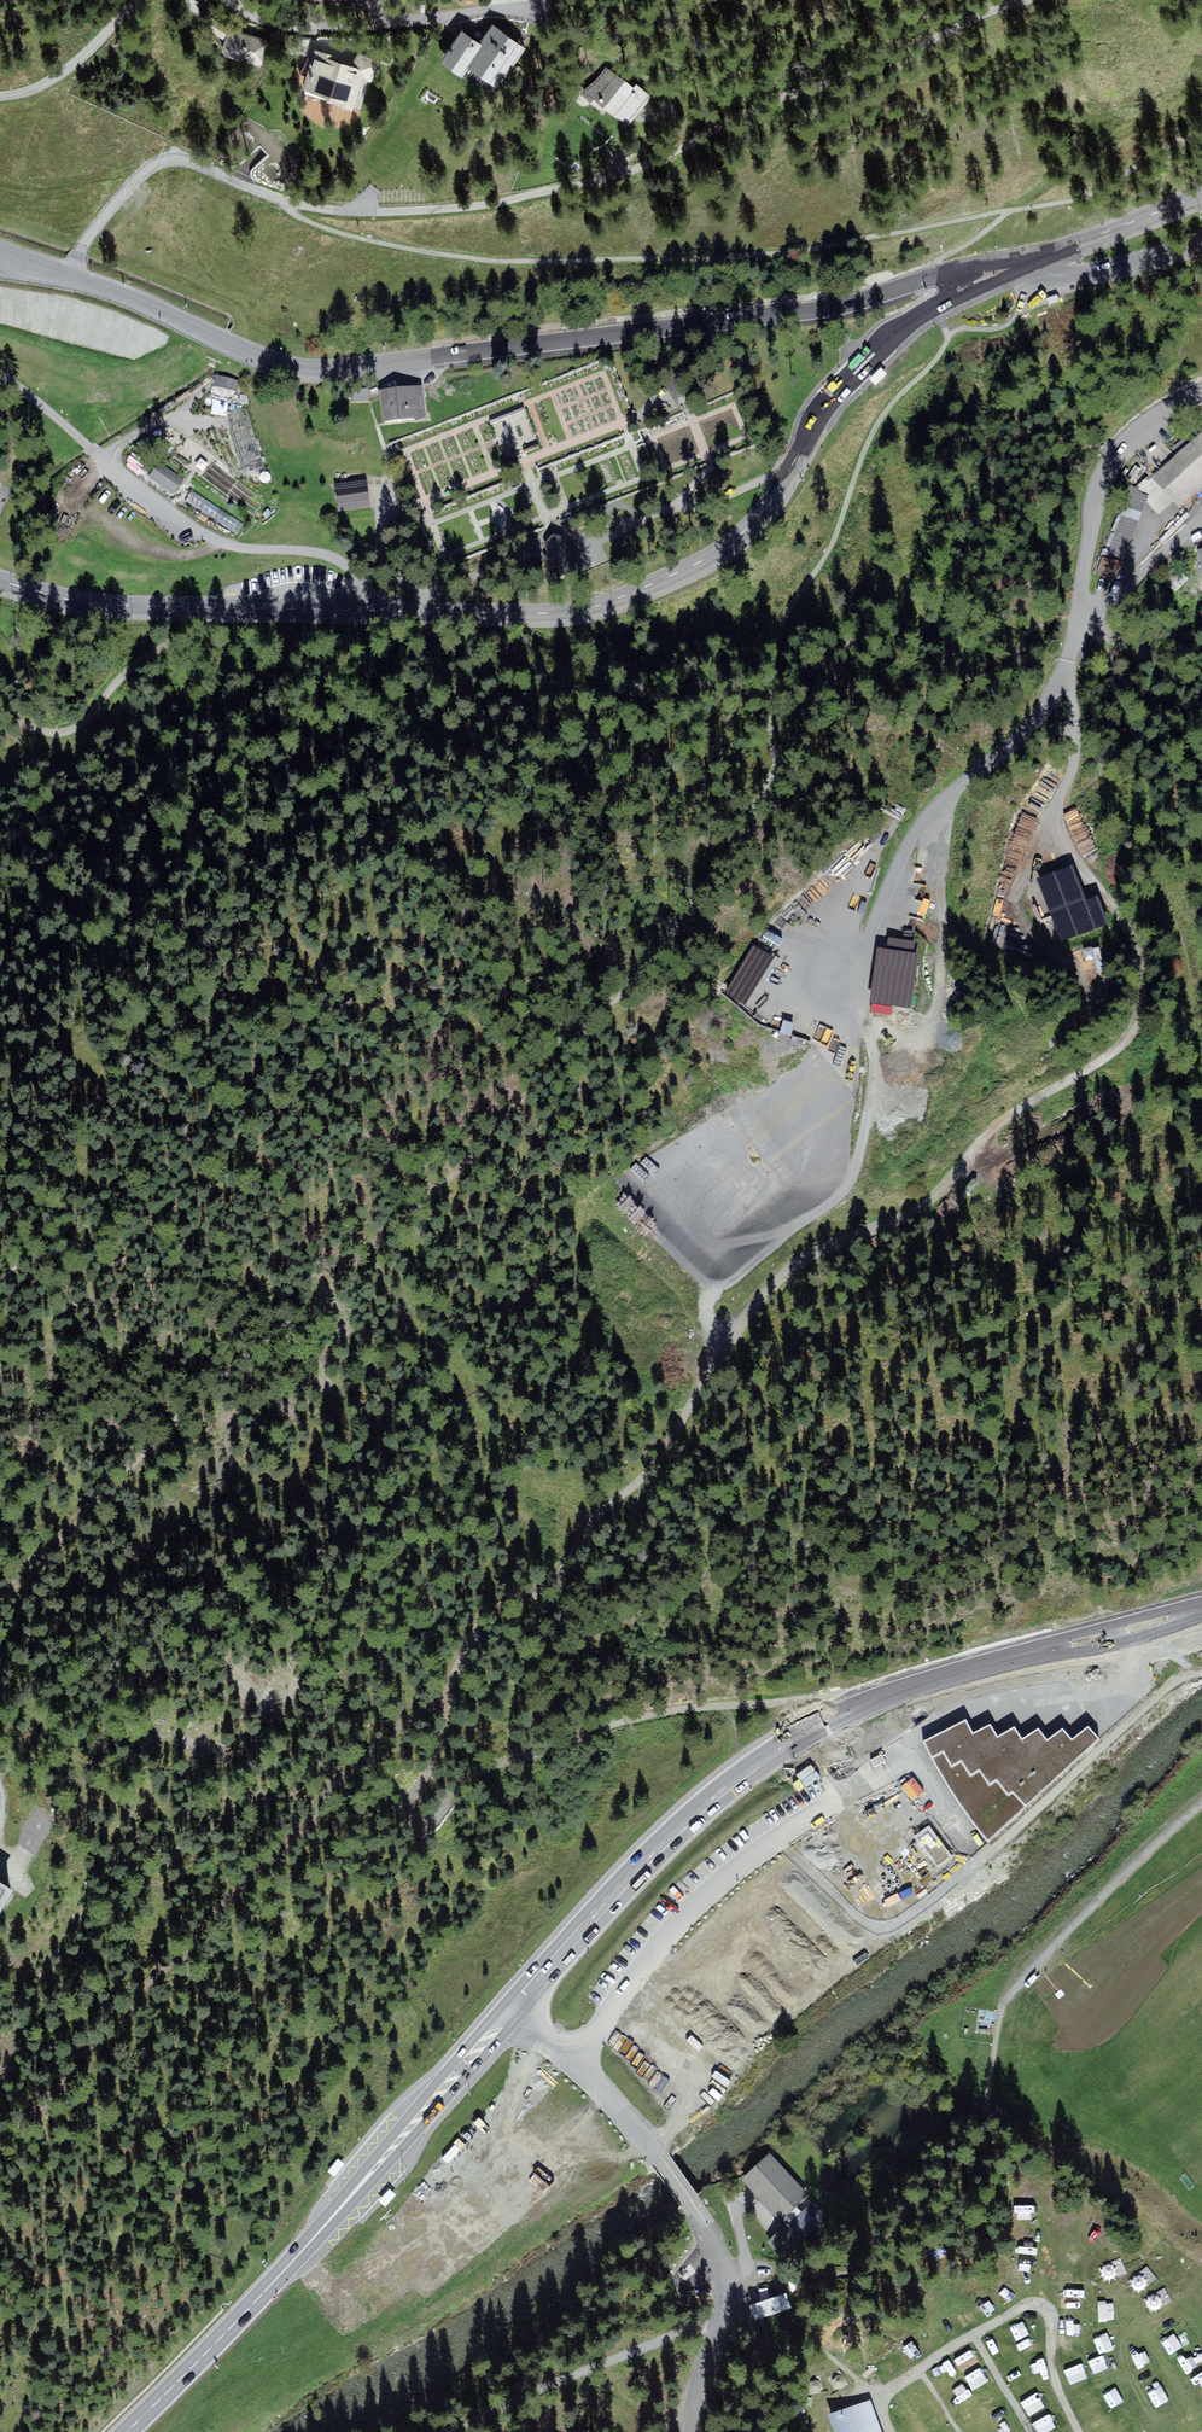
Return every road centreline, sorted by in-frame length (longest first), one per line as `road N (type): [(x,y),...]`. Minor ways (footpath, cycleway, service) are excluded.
road 1 (track): [(447,1694),(455,1661),(490,1605),(558,1586),(576,1541),(663,1461),(702,1382),(797,1262),(938,1196),(987,1131),(1131,1035),(1142,972),(1129,934),(1059,835),(1055,811),(1068,784)]
road 2 (track): [(0,2138),(329,1798),(375,1724),(408,1700),(447,1694),(417,1787),(419,1822),(458,1797),(478,1769),(548,1752),(596,1725),(694,1709),(855,1709)]
road 3 (tertiary): [(991,279),(915,318),(848,377),(744,535),(598,607),(480,614),(102,605),(0,580)]
road 4 (track): [(433,2431),(658,2344),(866,2250),(945,2199),(974,2153),(1011,1983),(1201,1804)]
road 5 (residential): [(991,279),(949,272),(792,314),(346,370),(262,356),(68,273)]
road 6 (primary): [(517,2005),(694,1815),(824,1724),(973,1670),(1201,1638)]
road 7 (residential): [(714,132),(599,174),(437,211),(313,208),(191,162),(166,162),(128,188),(68,273)]
road 8 (primary): [(127,2431),(275,2282),(517,2005)]
road 9 (unclassified): [(517,2005),(638,2129),(716,2246),(727,2280),(696,2431)]
road 10 (track): [(884,1775),(960,1875),(1036,1814),(1159,1694),(1201,1672)]
road 11 (residential): [(1201,388),(1122,443),(1098,482),(1080,618),(1098,612),(1201,517)]
road 12 (track): [(882,2431),(880,2405),(893,2390),(1032,2303),(1051,2315),(1054,2378),(1078,2431)]
road 13 (track): [(1069,660),(1049,701),(1013,745),(919,827),(866,936)]
road 14 (track): [(1020,0),(714,132)]
road 15 (residential): [(536,9),(330,29),(275,23),(227,0)]
road 16 (track): [(0,716),(55,734),(77,728),(138,662),(227,607)]
road 17 (tertiary): [(1201,193),(1033,261)]
road 18 (residential): [(1201,246),(1077,278),(1047,274),(1033,261)]
road 19 (residential): [(136,0),(54,80),(0,96)]
road 20 (track): [(1068,784),(1076,736),(1069,660),(1080,618)]

